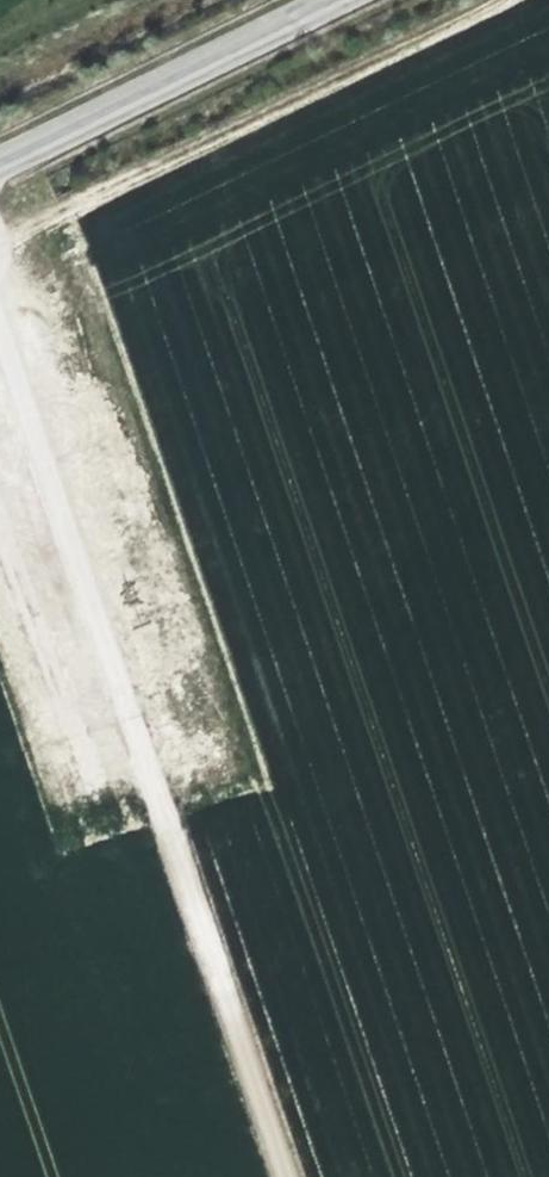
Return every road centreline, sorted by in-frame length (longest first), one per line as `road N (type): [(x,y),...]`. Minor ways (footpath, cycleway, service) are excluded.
road 1 (track): [(0,238),(515,0)]
road 2 (unclassified): [(0,317),(165,816)]
road 3 (track): [(165,816),(288,1176)]
road 4 (unclassified): [(0,166),(335,0)]

